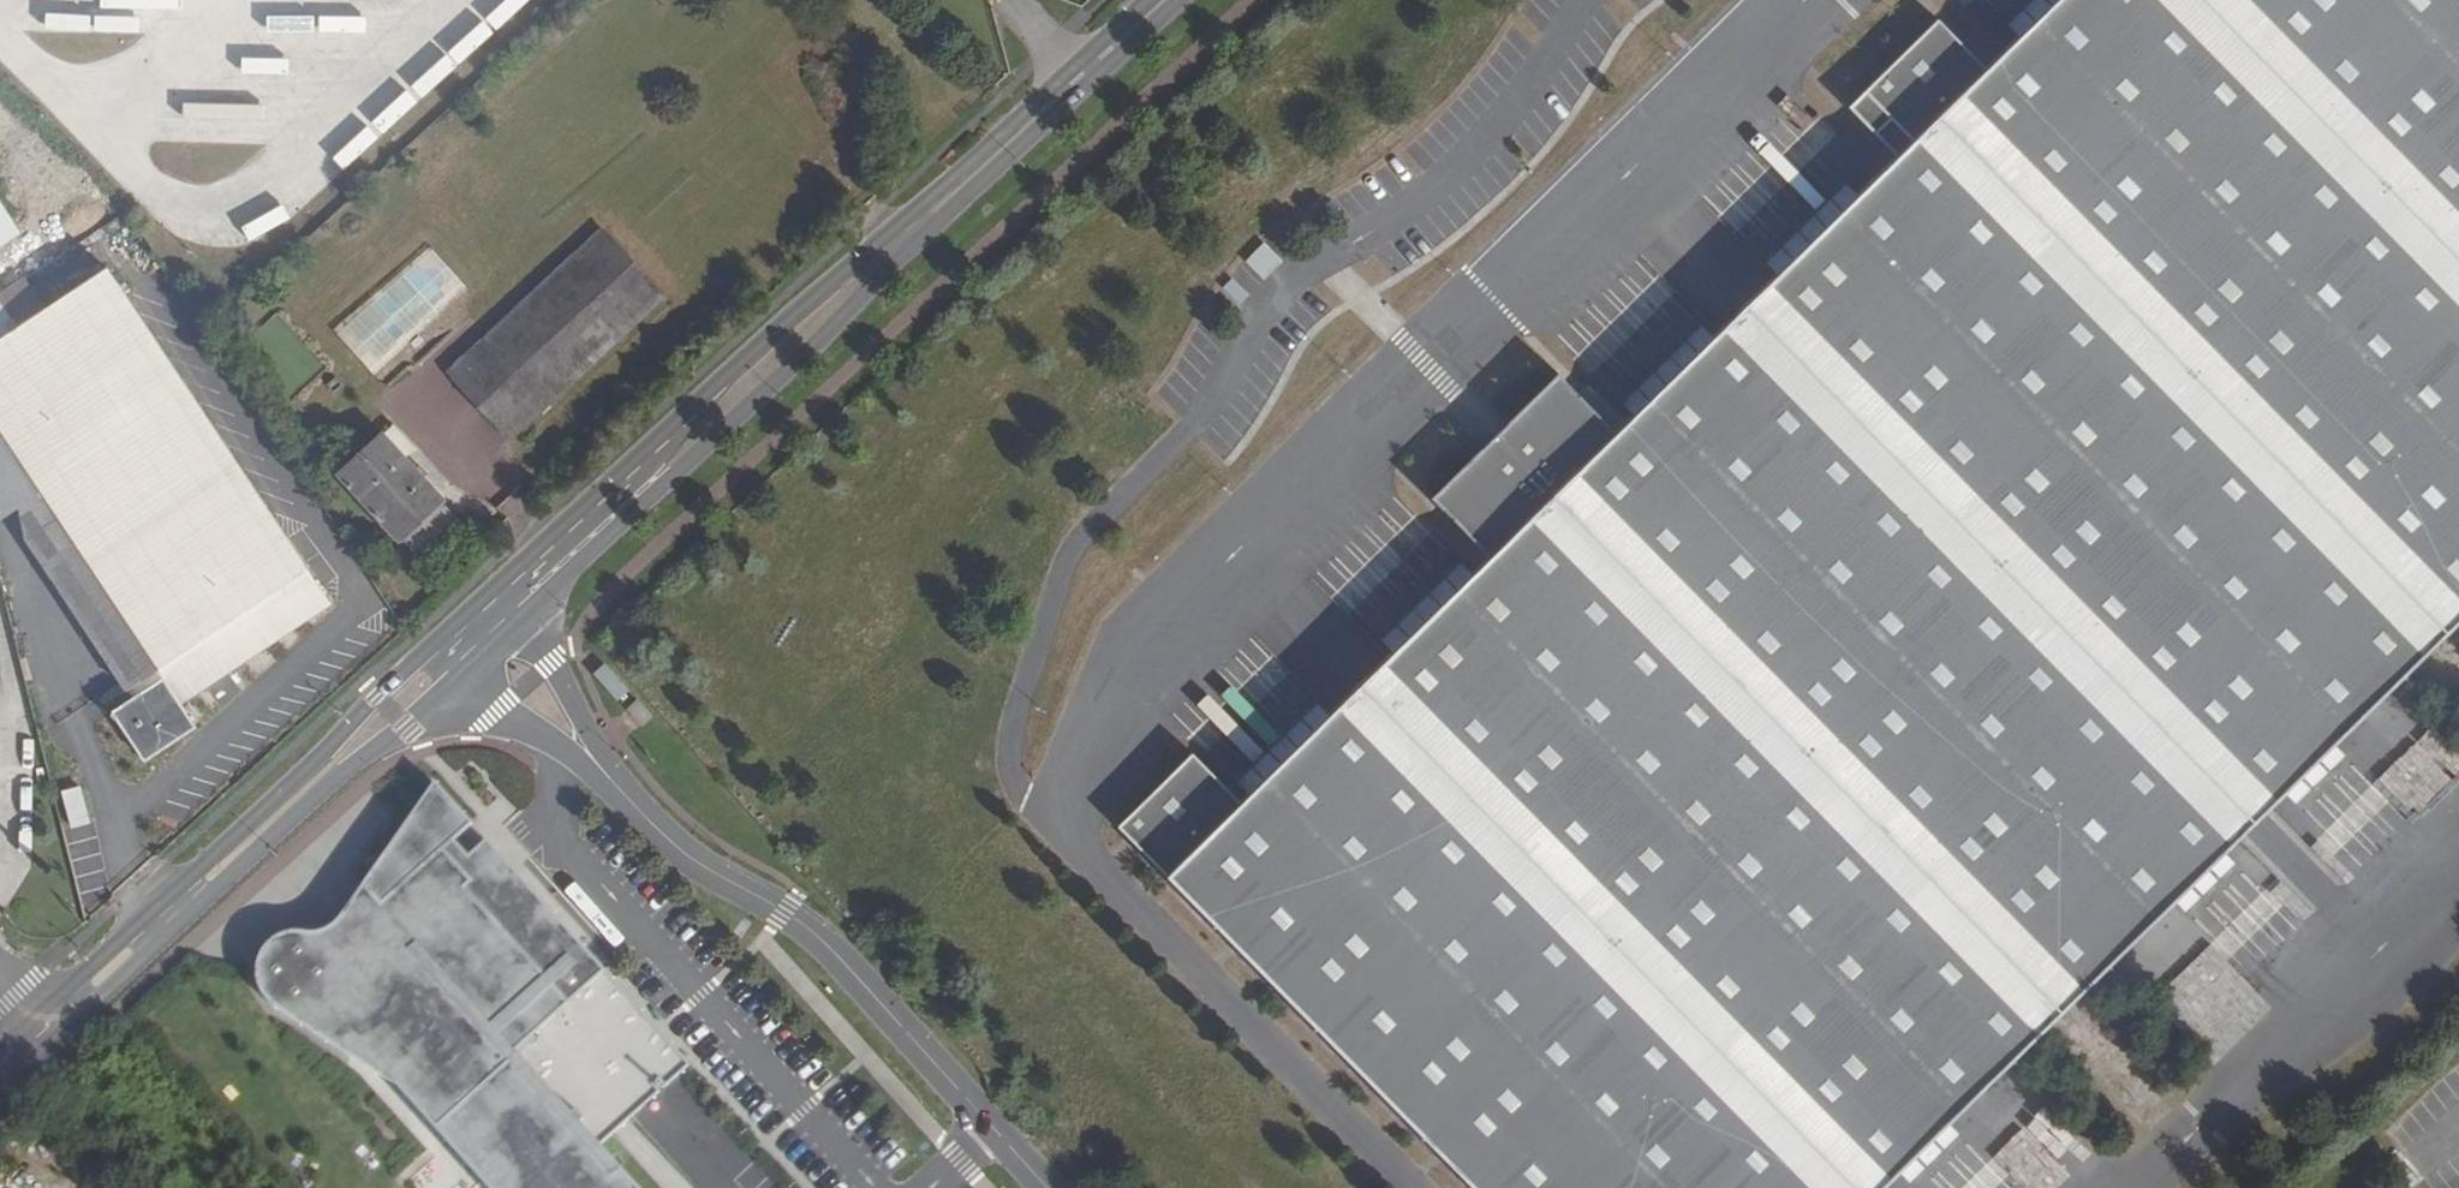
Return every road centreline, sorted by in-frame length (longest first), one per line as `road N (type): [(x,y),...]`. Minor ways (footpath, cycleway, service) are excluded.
road 1 (secondary): [(1164,0),(41,1025)]
road 2 (track): [(2320,1187),(2458,1059)]

